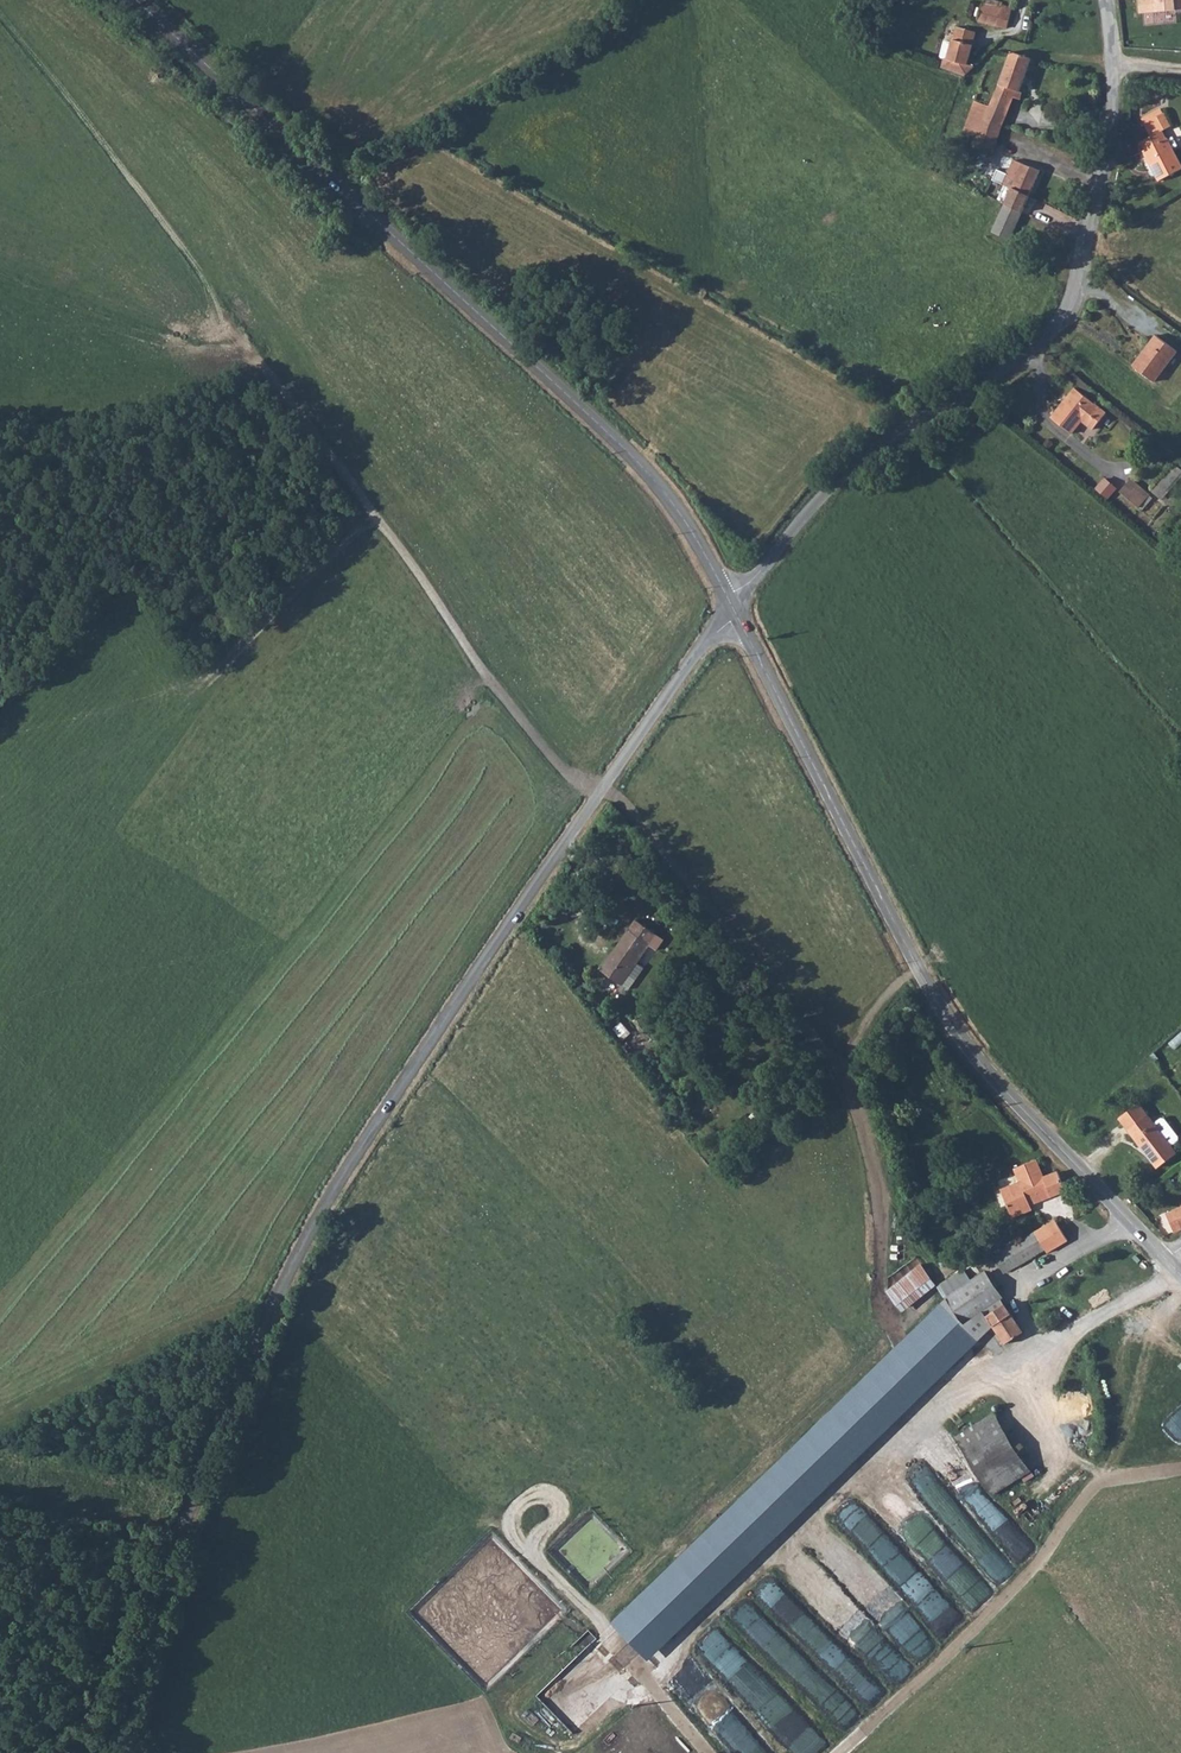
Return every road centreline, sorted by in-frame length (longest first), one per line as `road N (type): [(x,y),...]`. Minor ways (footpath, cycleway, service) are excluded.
road 1 (unclassified): [(108,1752),(137,1689),(209,1462),(290,1272),(392,1100),(707,641),(739,616)]
road 2 (tertiary): [(727,595),(687,522),(637,461),(137,0)]
road 3 (tertiary): [(1165,1260),(950,1023),(739,616)]
road 4 (unclassified): [(727,595),(755,578),(831,488),(880,445),(1038,345),(1063,312),(1102,178),(1113,65),(1105,0)]
road 5 (track): [(1180,1293),(1120,1345),(1116,1445),(1100,1482),(916,1684),(831,1752)]
road 6 (track): [(601,795),(625,808),(837,1059),(883,1229),(879,1285)]
road 7 (track): [(601,795),(561,767),(499,692),(401,549),(244,345)]
road 8 (track): [(729,1607),(972,1368),(1041,1350),(1179,1275)]
road 9 (track): [(712,1752),(518,1539),(508,1518),(532,1495),(557,1508),(551,1524)]
road 10 (track): [(918,969),(887,993),(837,1059)]

